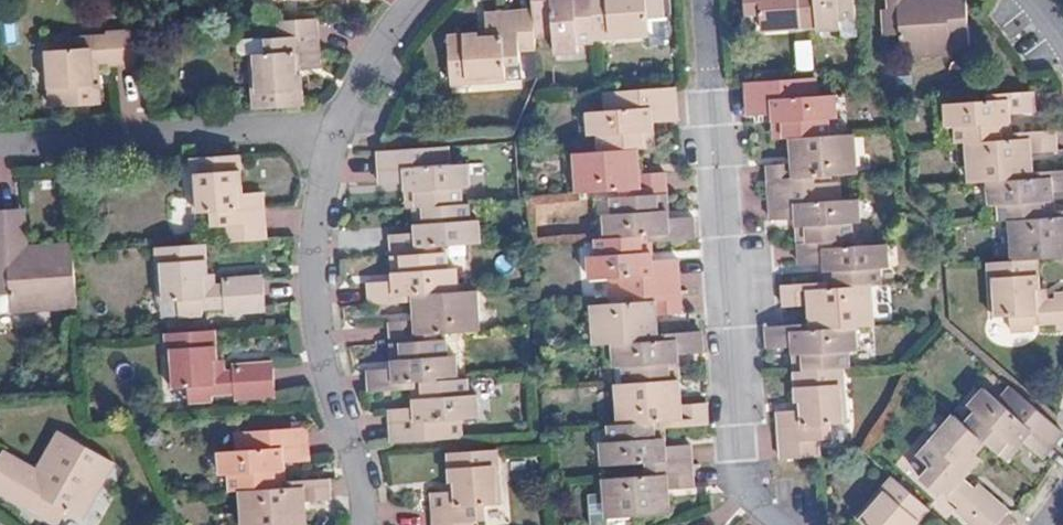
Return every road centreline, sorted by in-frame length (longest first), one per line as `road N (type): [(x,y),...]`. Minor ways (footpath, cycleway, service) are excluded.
road 1 (residential): [(781,524),(752,502),(706,0)]
road 2 (residential): [(357,524),(319,265),(340,140)]
road 3 (residential): [(0,155),(276,136),(340,140)]
road 4 (residential): [(340,140),(376,61),(434,0)]

